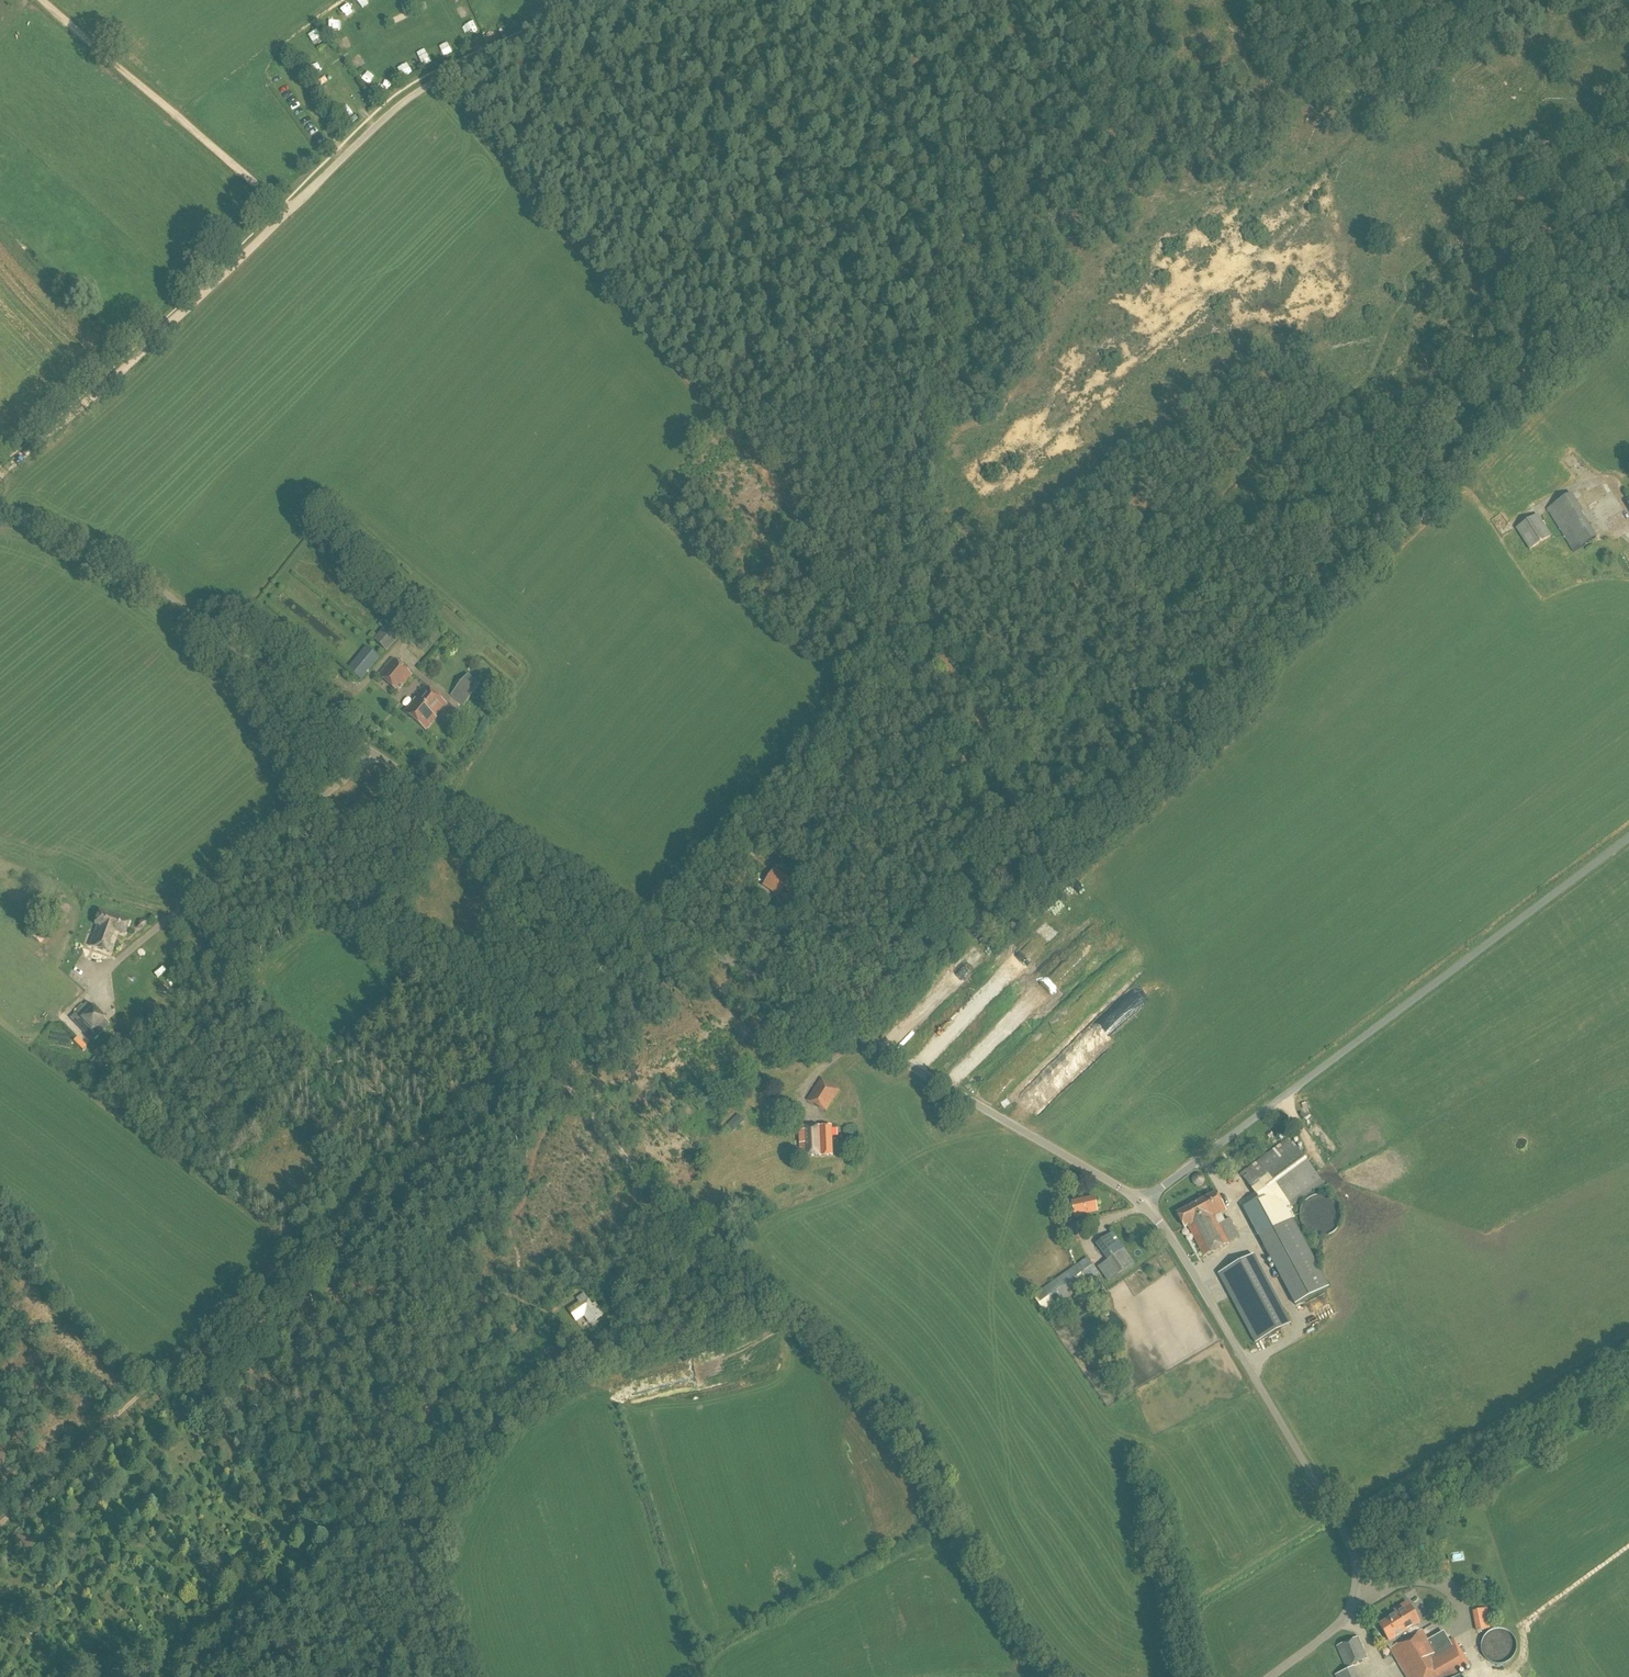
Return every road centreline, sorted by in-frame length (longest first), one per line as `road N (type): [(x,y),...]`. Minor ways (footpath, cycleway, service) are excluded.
road 1 (unclassified): [(1140,1204),(376,754),(118,561),(0,509)]
road 2 (track): [(534,1041),(698,1231),(881,1387),(952,1502),(989,1590),(1042,1676)]
road 3 (track): [(0,1526),(534,1041)]
road 4 (track): [(878,611),(877,578),(930,313),(964,0)]
road 5 (unclassified): [(1628,839),(1140,1204)]
road 6 (unclassified): [(1276,1676),(1359,1604),(1357,1550),(1173,1238),(1140,1204)]
road 7 (track): [(534,1041),(867,701),(879,678),(878,611)]
road 8 (track): [(252,664),(363,886),(395,933),(419,962),(534,1041)]
road 9 (track): [(0,476),(154,344),(287,212)]
road 10 (track): [(287,212),(425,88),(559,25)]
road 11 (track): [(287,212),(39,0)]

